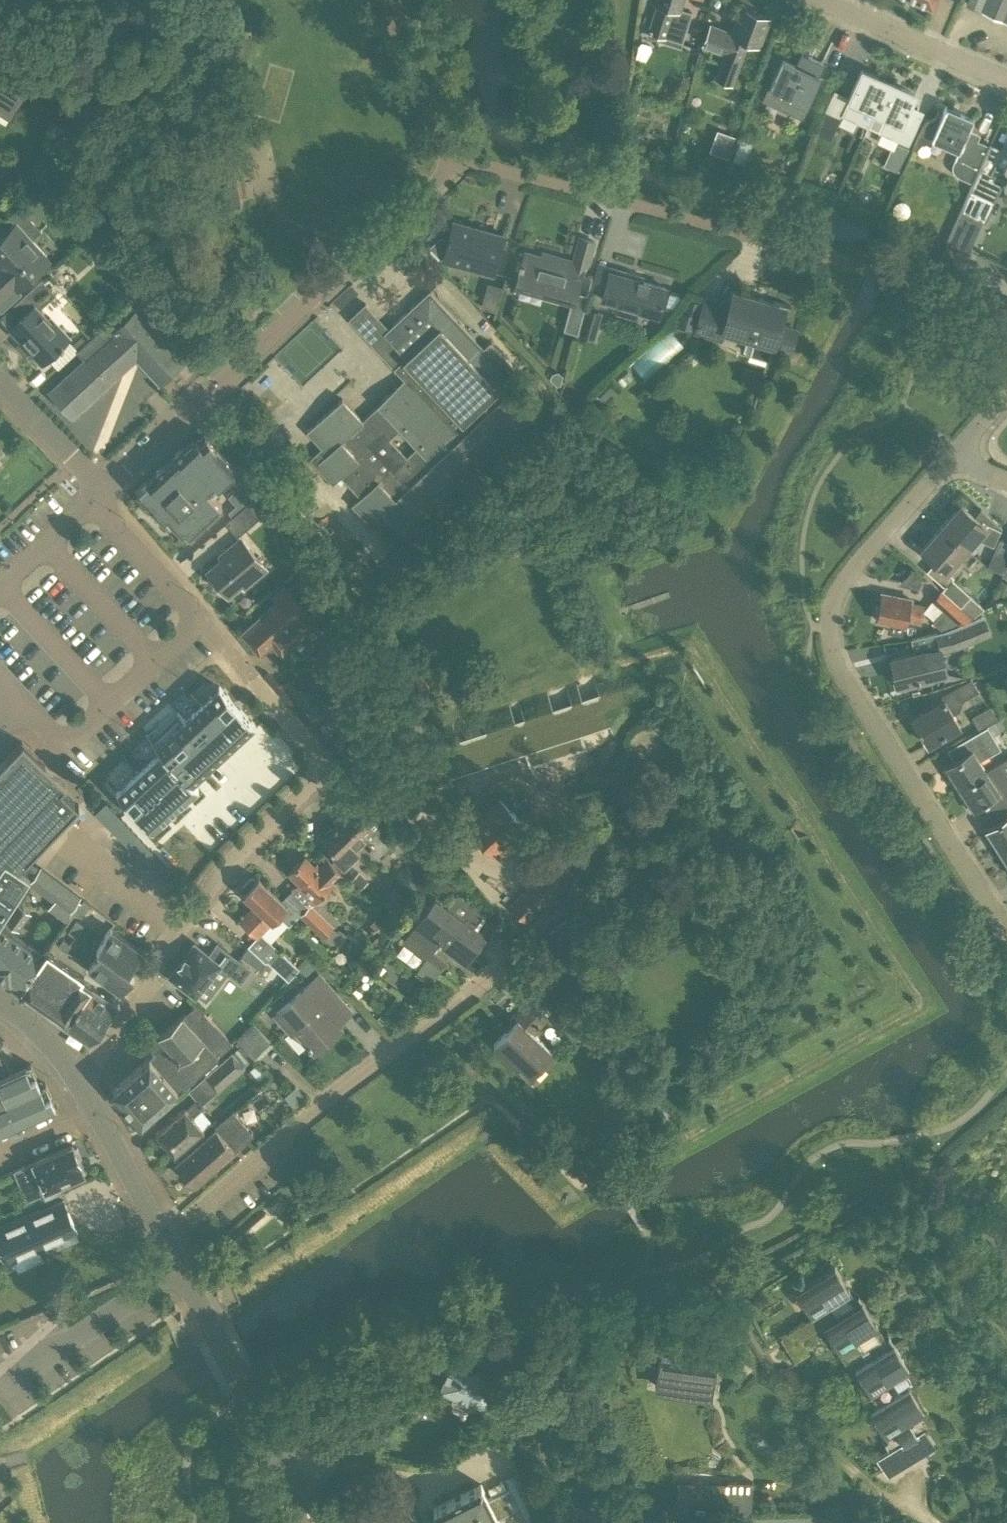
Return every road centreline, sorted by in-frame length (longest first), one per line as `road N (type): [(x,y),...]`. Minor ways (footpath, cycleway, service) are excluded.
road 1 (residential): [(198,619),(312,742),(325,758),(325,774),(247,852),(160,957),(116,1027),(72,1068)]
road 2 (residential): [(1006,929),(846,675),(832,629),(856,568),(958,456)]
road 3 (residential): [(452,158),(440,181),(102,488)]
road 4 (residential): [(167,1237),(293,1129),(518,960)]
road 5 (residential): [(827,256),(452,158)]
road 6 (residential): [(21,701),(64,747),(198,619)]
road 7 (residential): [(933,1522),(871,1486),(778,1378)]
road 8 (unclassified): [(0,1369),(27,1367),(180,1270)]
road 9 (unclassified): [(1006,76),(832,0)]
road 10 (residential): [(452,158),(392,0)]
road 11 (residential): [(198,619),(94,502)]
road 12 (unclassified): [(167,1237),(95,1106)]
road 13 (unclassified): [(102,488),(0,383)]
road 14 (unclassified): [(313,1522),(250,1393)]
road 15 (unclassified): [(248,1391),(180,1270)]
road 16 (unclassified): [(94,502),(0,589)]

